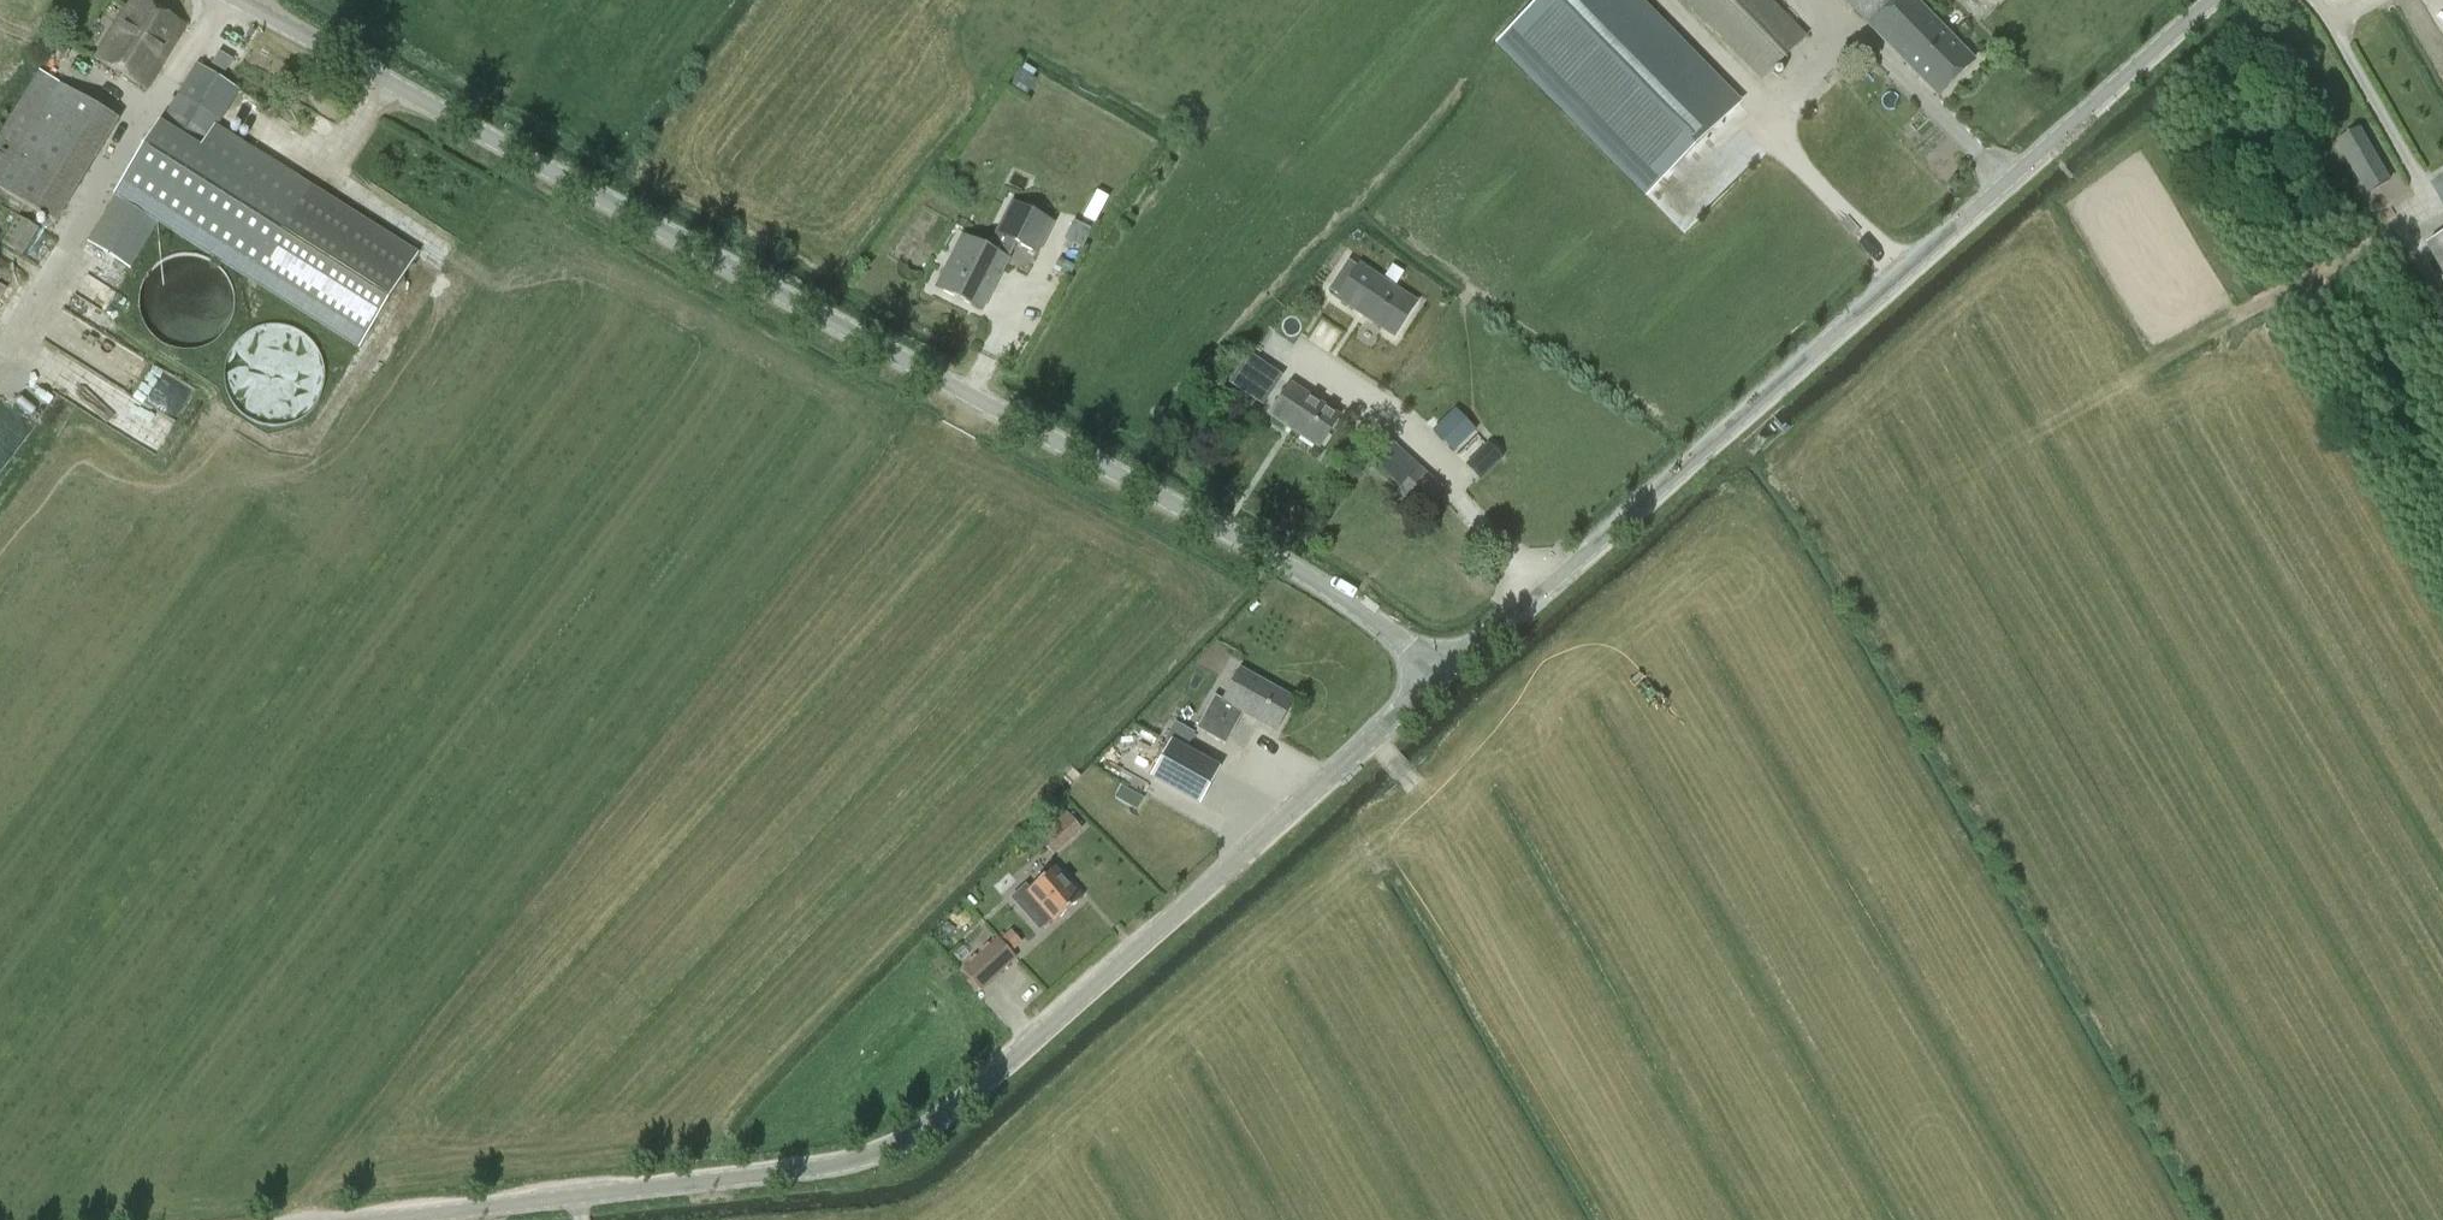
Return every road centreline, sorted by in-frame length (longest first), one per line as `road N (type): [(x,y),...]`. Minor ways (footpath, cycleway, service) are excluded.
road 1 (tertiary): [(1442,677),(1314,578),(782,301),(240,0)]
road 2 (tertiary): [(391,1219),(778,1176),(907,1143),(1157,935),(1442,677)]
road 3 (tertiary): [(1442,677),(2212,0)]

